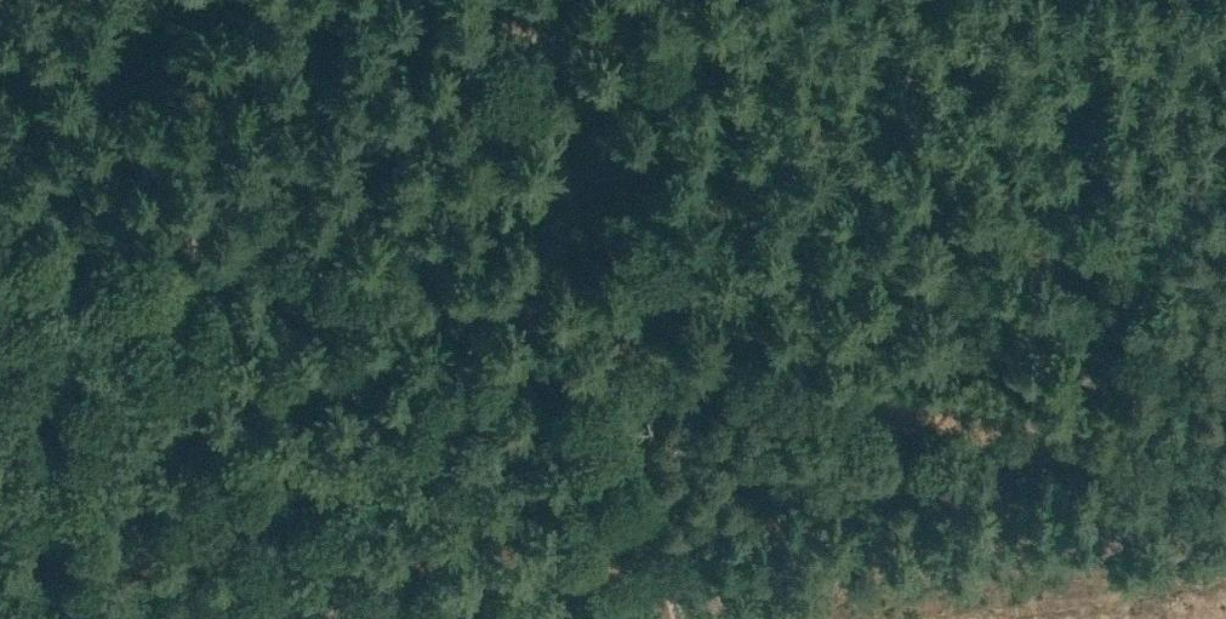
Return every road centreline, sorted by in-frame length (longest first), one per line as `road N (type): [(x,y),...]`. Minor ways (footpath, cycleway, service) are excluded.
road 1 (track): [(1214,476),(639,374),(0,196)]
road 2 (track): [(677,618),(527,0)]

